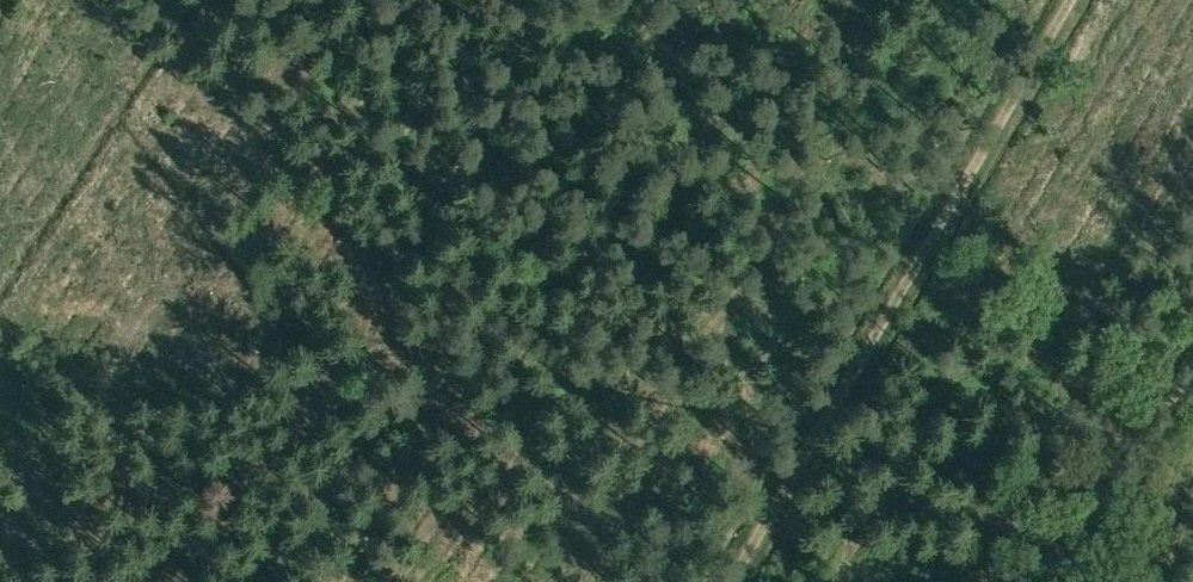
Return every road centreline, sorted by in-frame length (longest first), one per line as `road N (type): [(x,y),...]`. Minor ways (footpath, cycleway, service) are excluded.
road 1 (track): [(733,581),(1074,0)]

